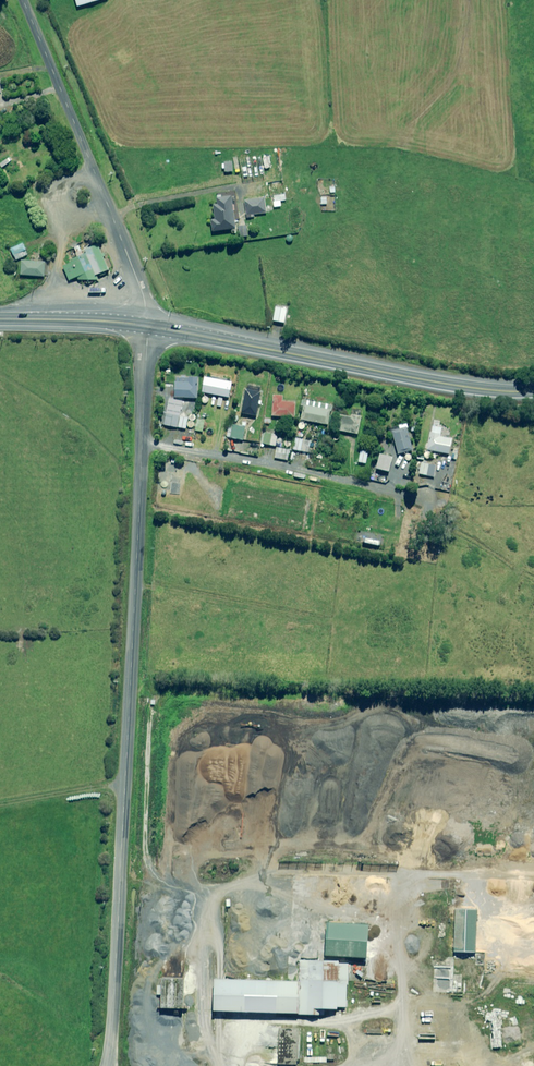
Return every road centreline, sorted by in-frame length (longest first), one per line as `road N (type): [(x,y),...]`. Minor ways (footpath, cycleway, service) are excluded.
road 1 (unclassified): [(106,1065),(146,439)]
road 2 (trunk): [(147,326),(436,379),(533,387)]
road 3 (unclassified): [(23,0),(144,298),(147,326)]
road 4 (unclassified): [(146,439),(435,501)]
road 5 (trunk): [(0,319),(147,326)]
road 6 (track): [(125,788),(0,804)]

